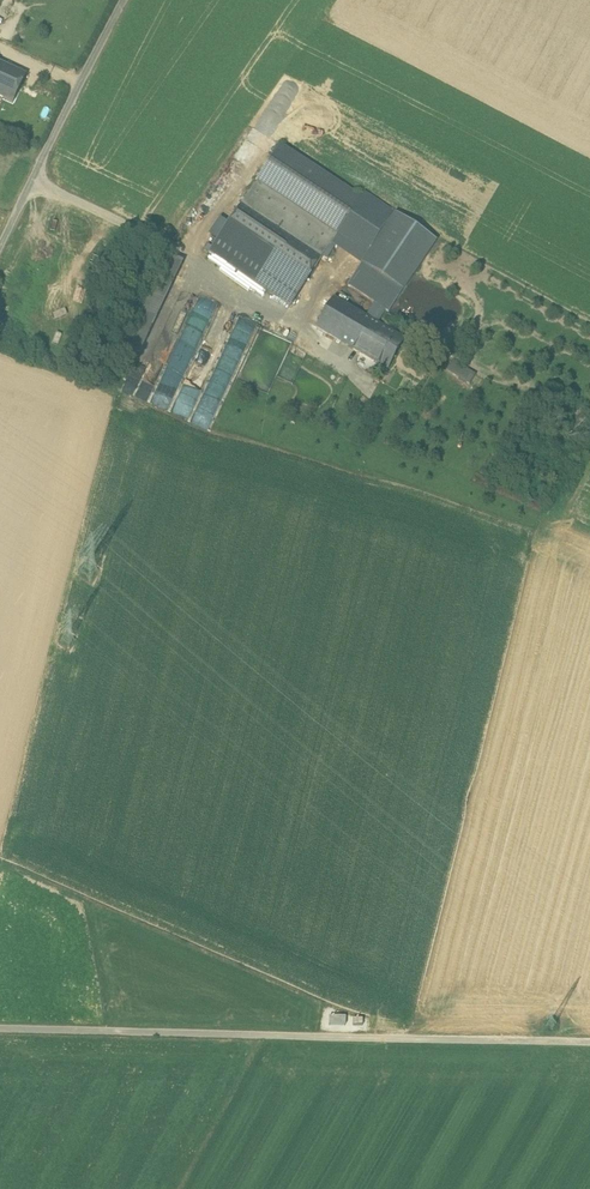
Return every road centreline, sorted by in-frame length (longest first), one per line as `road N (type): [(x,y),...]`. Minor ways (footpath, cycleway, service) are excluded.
road 1 (unclassified): [(121,0),(0,246)]

